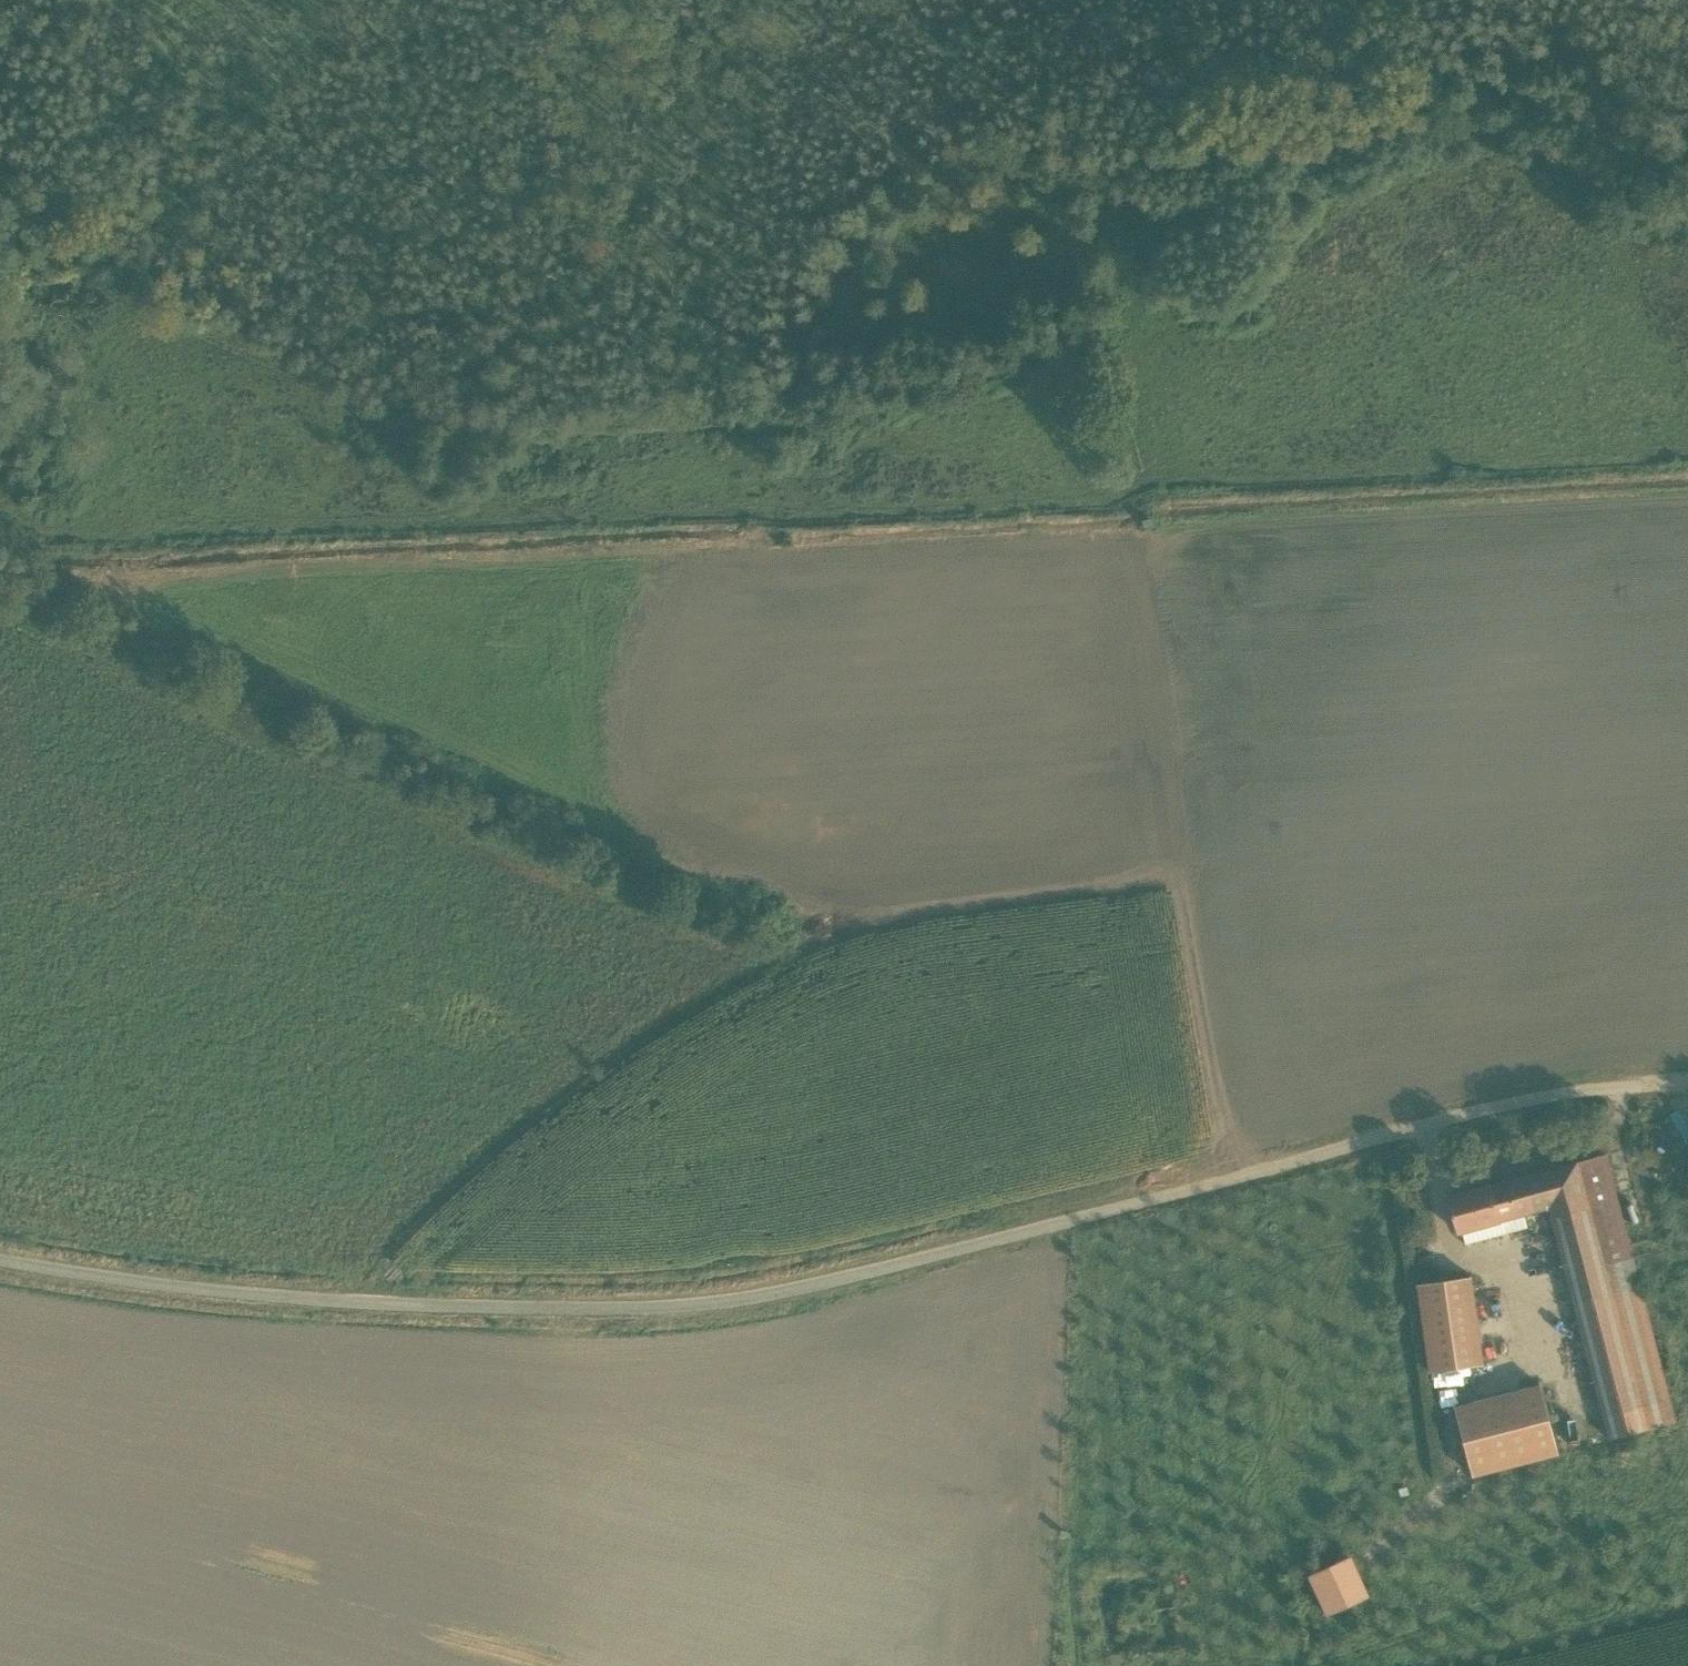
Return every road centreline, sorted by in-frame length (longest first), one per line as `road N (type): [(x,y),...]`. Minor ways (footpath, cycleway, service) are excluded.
road 1 (unclassified): [(0,1254),(208,1292),(354,1307),(599,1305),(744,1290),(986,1239),(1489,1109),(1640,1084)]

